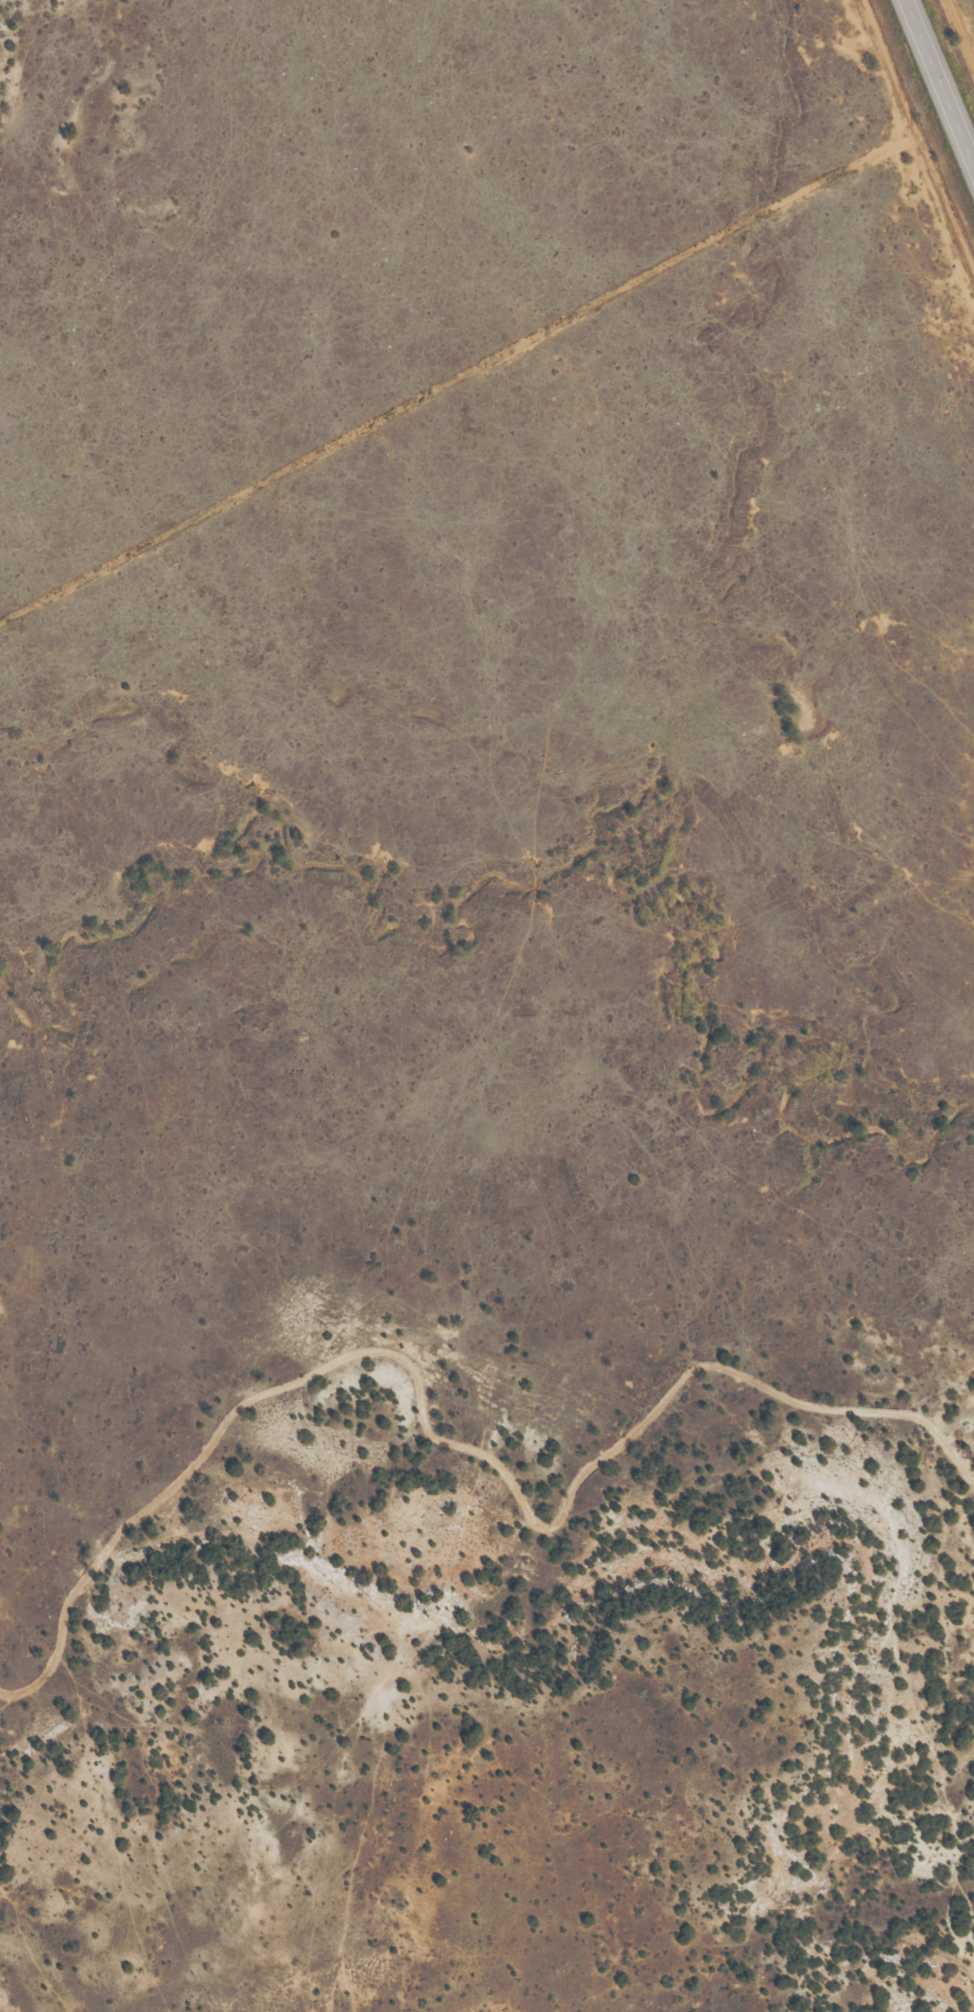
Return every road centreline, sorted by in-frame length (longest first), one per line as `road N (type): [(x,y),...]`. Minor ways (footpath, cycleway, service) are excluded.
road 1 (track): [(856,0),(973,286)]
road 2 (primary): [(973,163),(907,0)]

